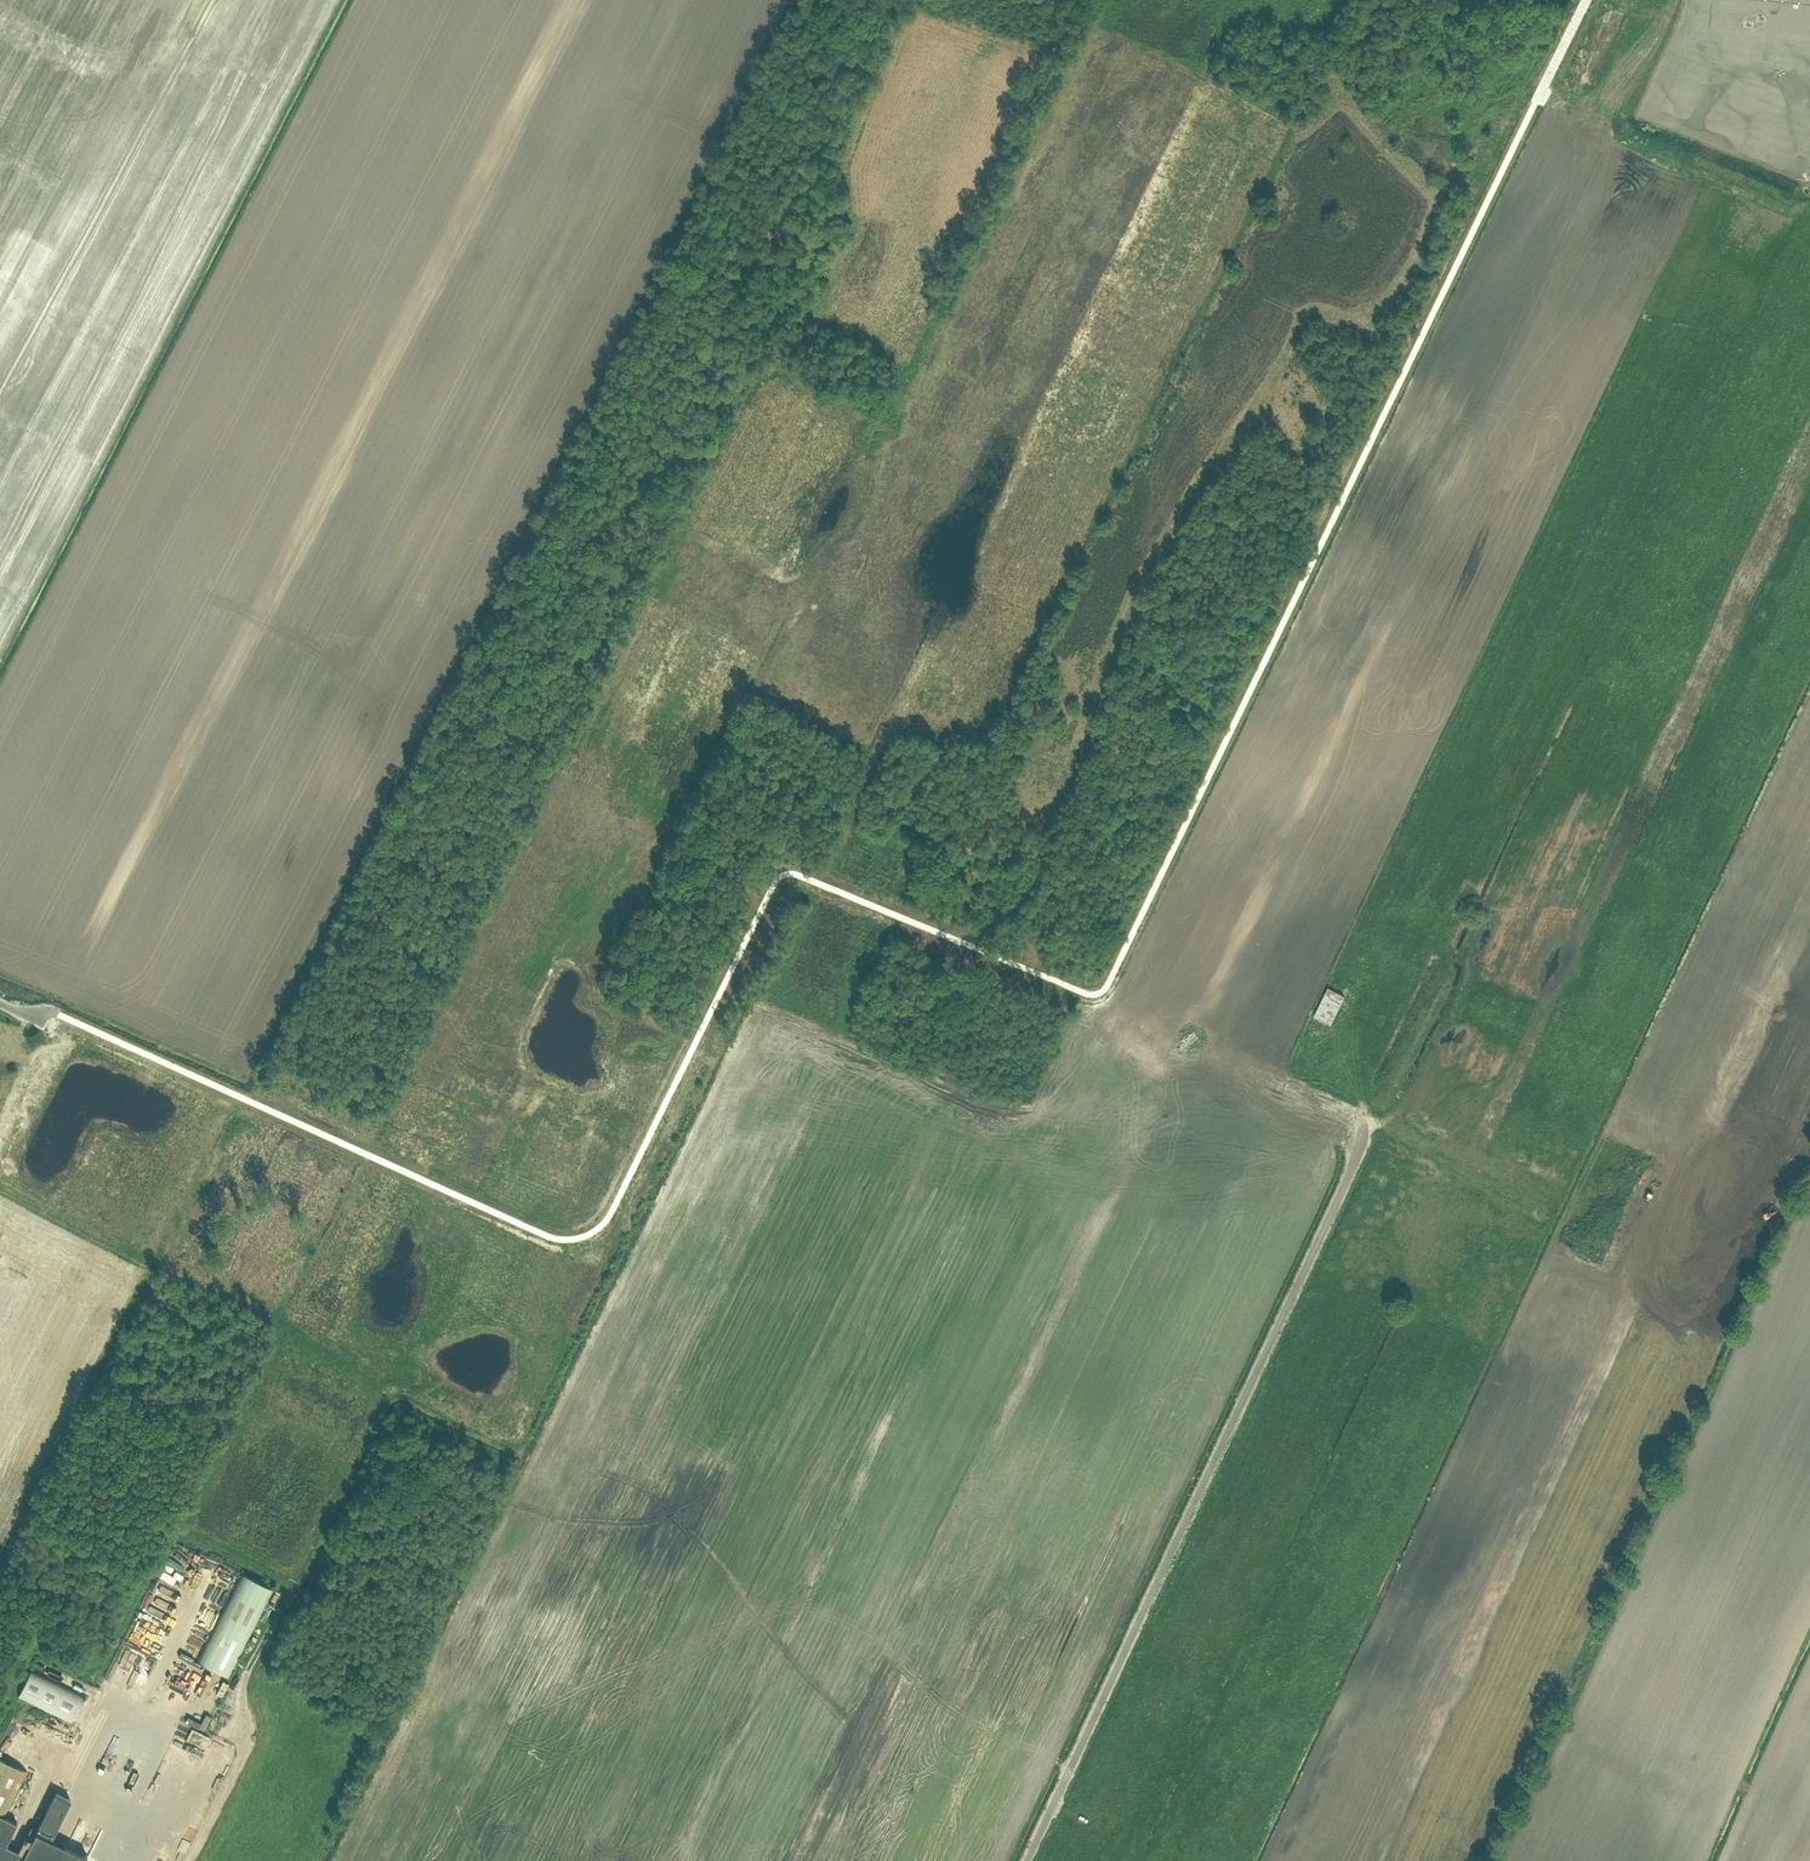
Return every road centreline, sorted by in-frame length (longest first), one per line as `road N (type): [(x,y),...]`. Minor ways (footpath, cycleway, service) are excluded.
road 1 (unclassified): [(1025,1860),(1354,1158),(1349,1126),(1331,1108),(1191,1040)]

